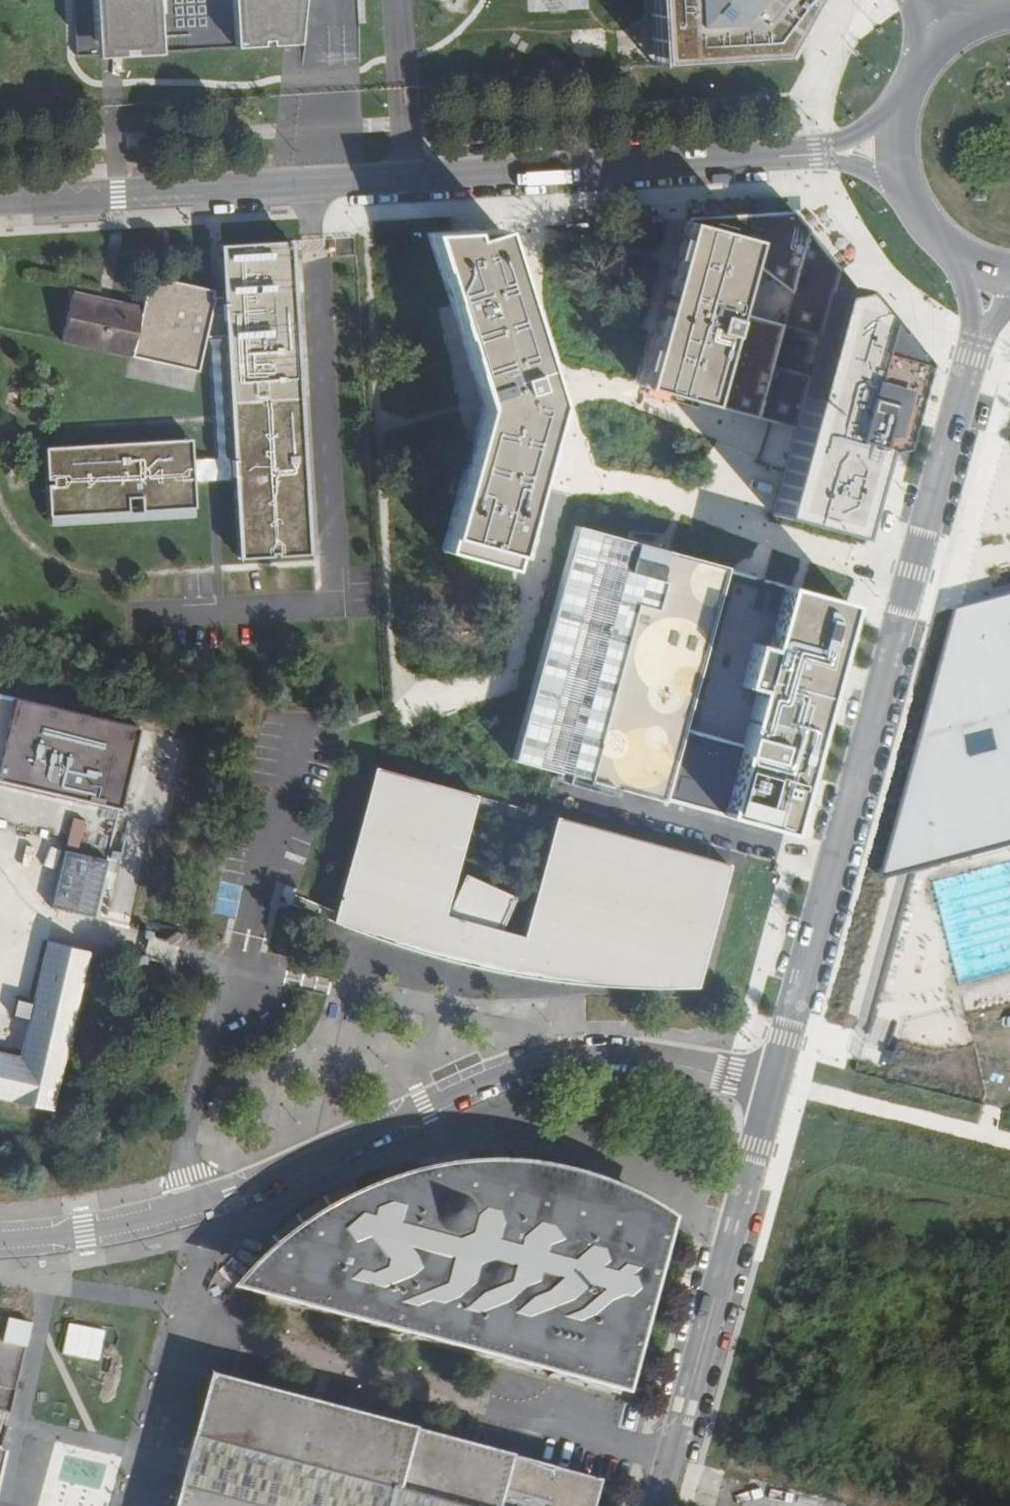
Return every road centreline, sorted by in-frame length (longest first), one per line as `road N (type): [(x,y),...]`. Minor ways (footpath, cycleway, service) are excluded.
road 1 (tertiary): [(808,155),(0,202)]
road 2 (unclassified): [(0,1244),(85,1234),(230,1195),(480,1082),(557,1059),(603,1057),(773,1087)]
road 3 (unclassified): [(773,1087),(973,357)]
road 4 (unclassified): [(658,1505),(773,1087)]

